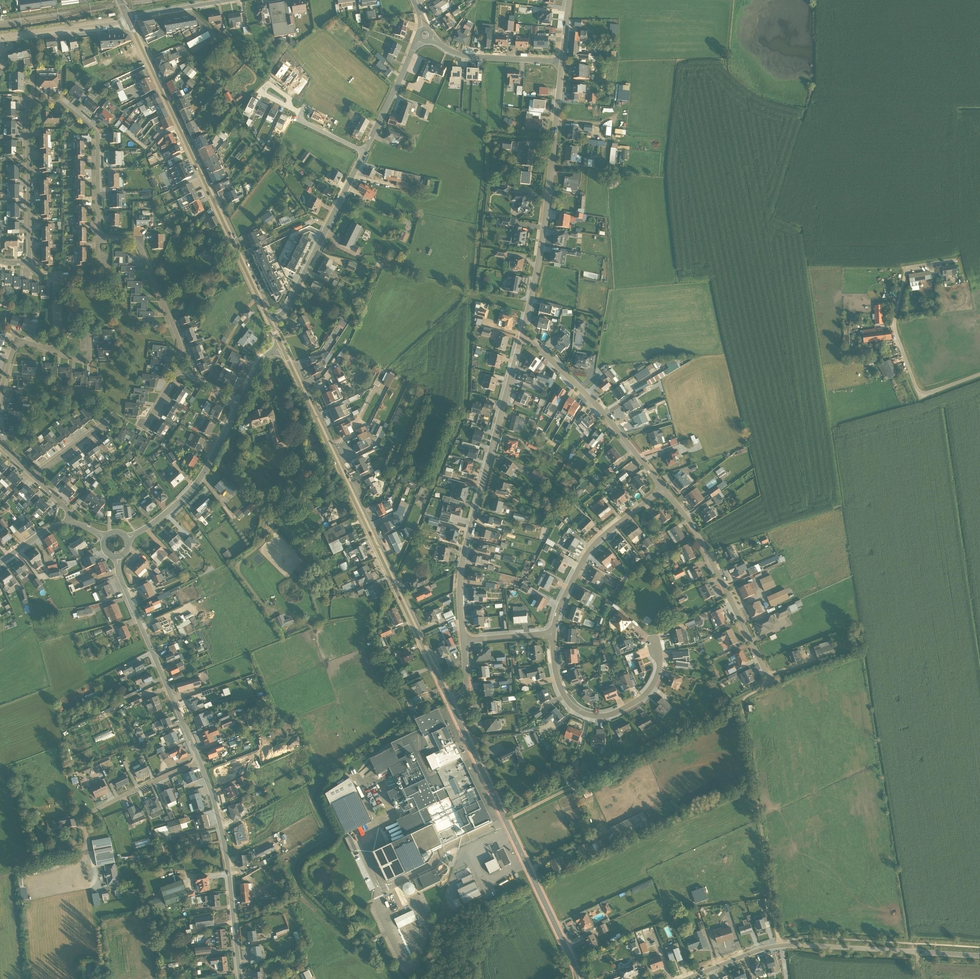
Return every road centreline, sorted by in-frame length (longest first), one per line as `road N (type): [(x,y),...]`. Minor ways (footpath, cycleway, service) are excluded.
road 1 (primary): [(449,700),(282,347)]
road 2 (residential): [(101,235),(96,132),(61,103),(36,102),(27,112),(29,262)]
road 3 (primary): [(269,321),(129,21)]
road 4 (residential): [(522,340),(463,556),(463,641)]
road 5 (unclassified): [(688,978),(780,946),(979,955)]
road 6 (primary): [(575,967),(449,700)]
road 7 (residential): [(562,62),(522,340)]
road 8 (track): [(741,699),(506,821)]
road 9 (residential): [(663,488),(701,541),(768,677),(762,689)]
road 10 (residential): [(117,557),(199,763)]
road 11 (residential): [(199,763),(227,862),(240,978)]
road 12 (unclassified): [(979,377),(921,395),(904,358),(895,325),(907,269),(933,265)]
road 13 (residential): [(551,635),(564,696),(600,716),(653,686),(655,642)]
road 14 (residential): [(522,340),(583,392),(663,488)]
road 15 (track): [(741,699),(771,895)]
road 16 (residential): [(365,152),(288,305),(269,321)]
road 17 (residential): [(663,488),(589,551),(551,635)]
road 18 (residential): [(237,405),(192,489),(128,539)]
road 19 (residential): [(101,235),(138,242),(178,337),(179,369)]
road 20 (residential): [(89,849),(86,817),(199,763)]
road 21 (residential): [(562,62),(466,55),(431,37)]
road 22 (tertiary): [(0,39),(129,21)]
road 23 (residential): [(421,40),(365,152)]

